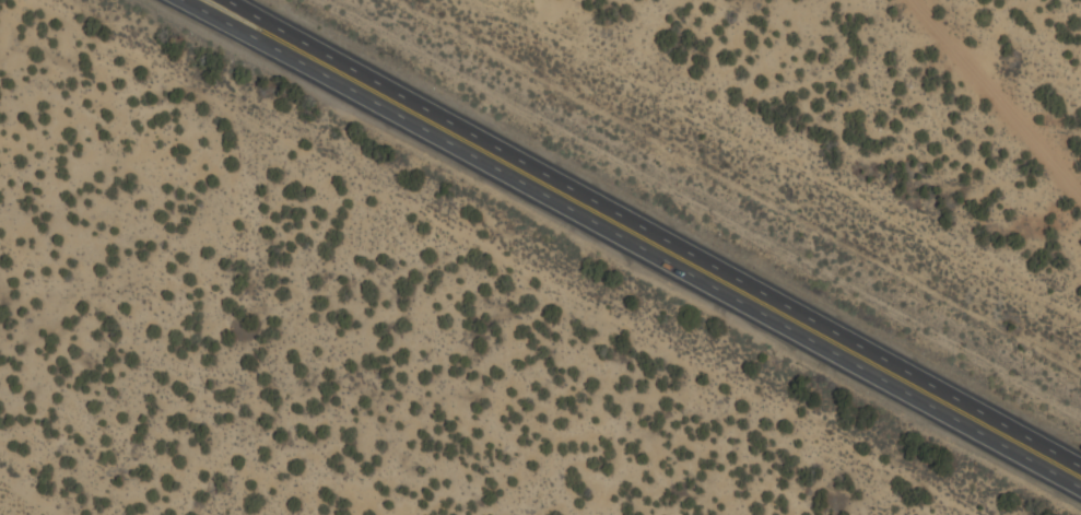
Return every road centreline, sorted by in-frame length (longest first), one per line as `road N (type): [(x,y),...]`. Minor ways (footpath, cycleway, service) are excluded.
road 1 (trunk): [(180,0),(1080,492)]
road 2 (trunk): [(1080,468),(229,0)]

